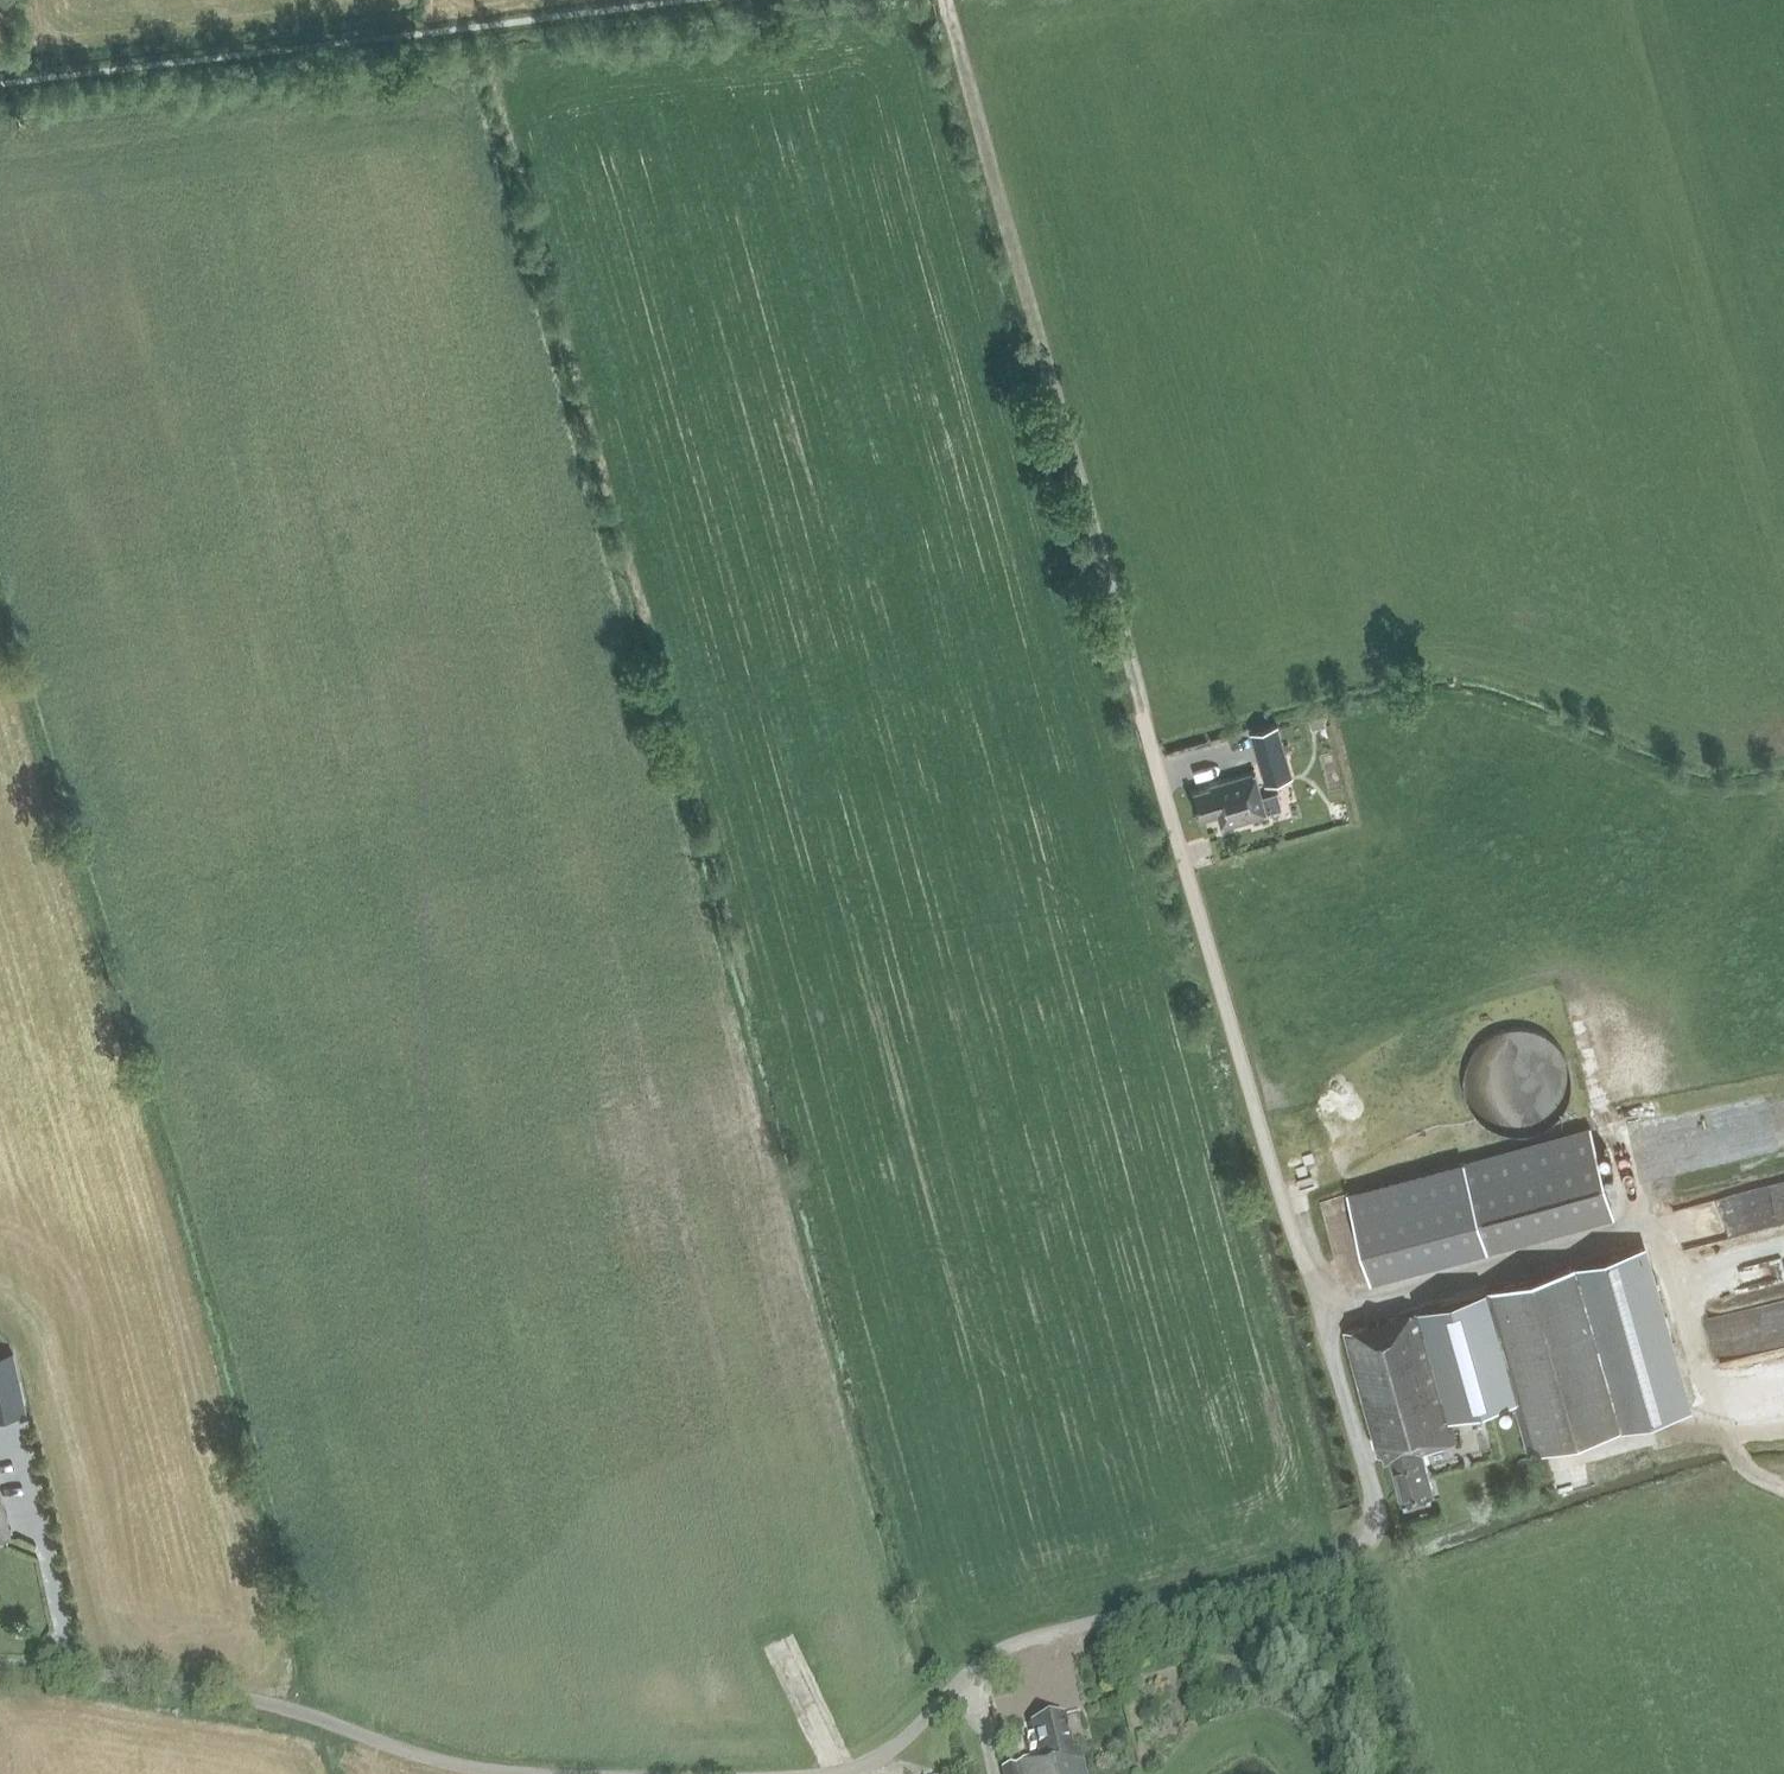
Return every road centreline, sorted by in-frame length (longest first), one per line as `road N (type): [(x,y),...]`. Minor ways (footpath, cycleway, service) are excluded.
road 1 (residential): [(809,1773),(856,1766),(892,1748),(993,1652),(1341,1561),(1376,1526),(1370,1477),(1140,715)]
road 2 (residential): [(0,1668),(214,1690),(448,1760),(578,1773)]

